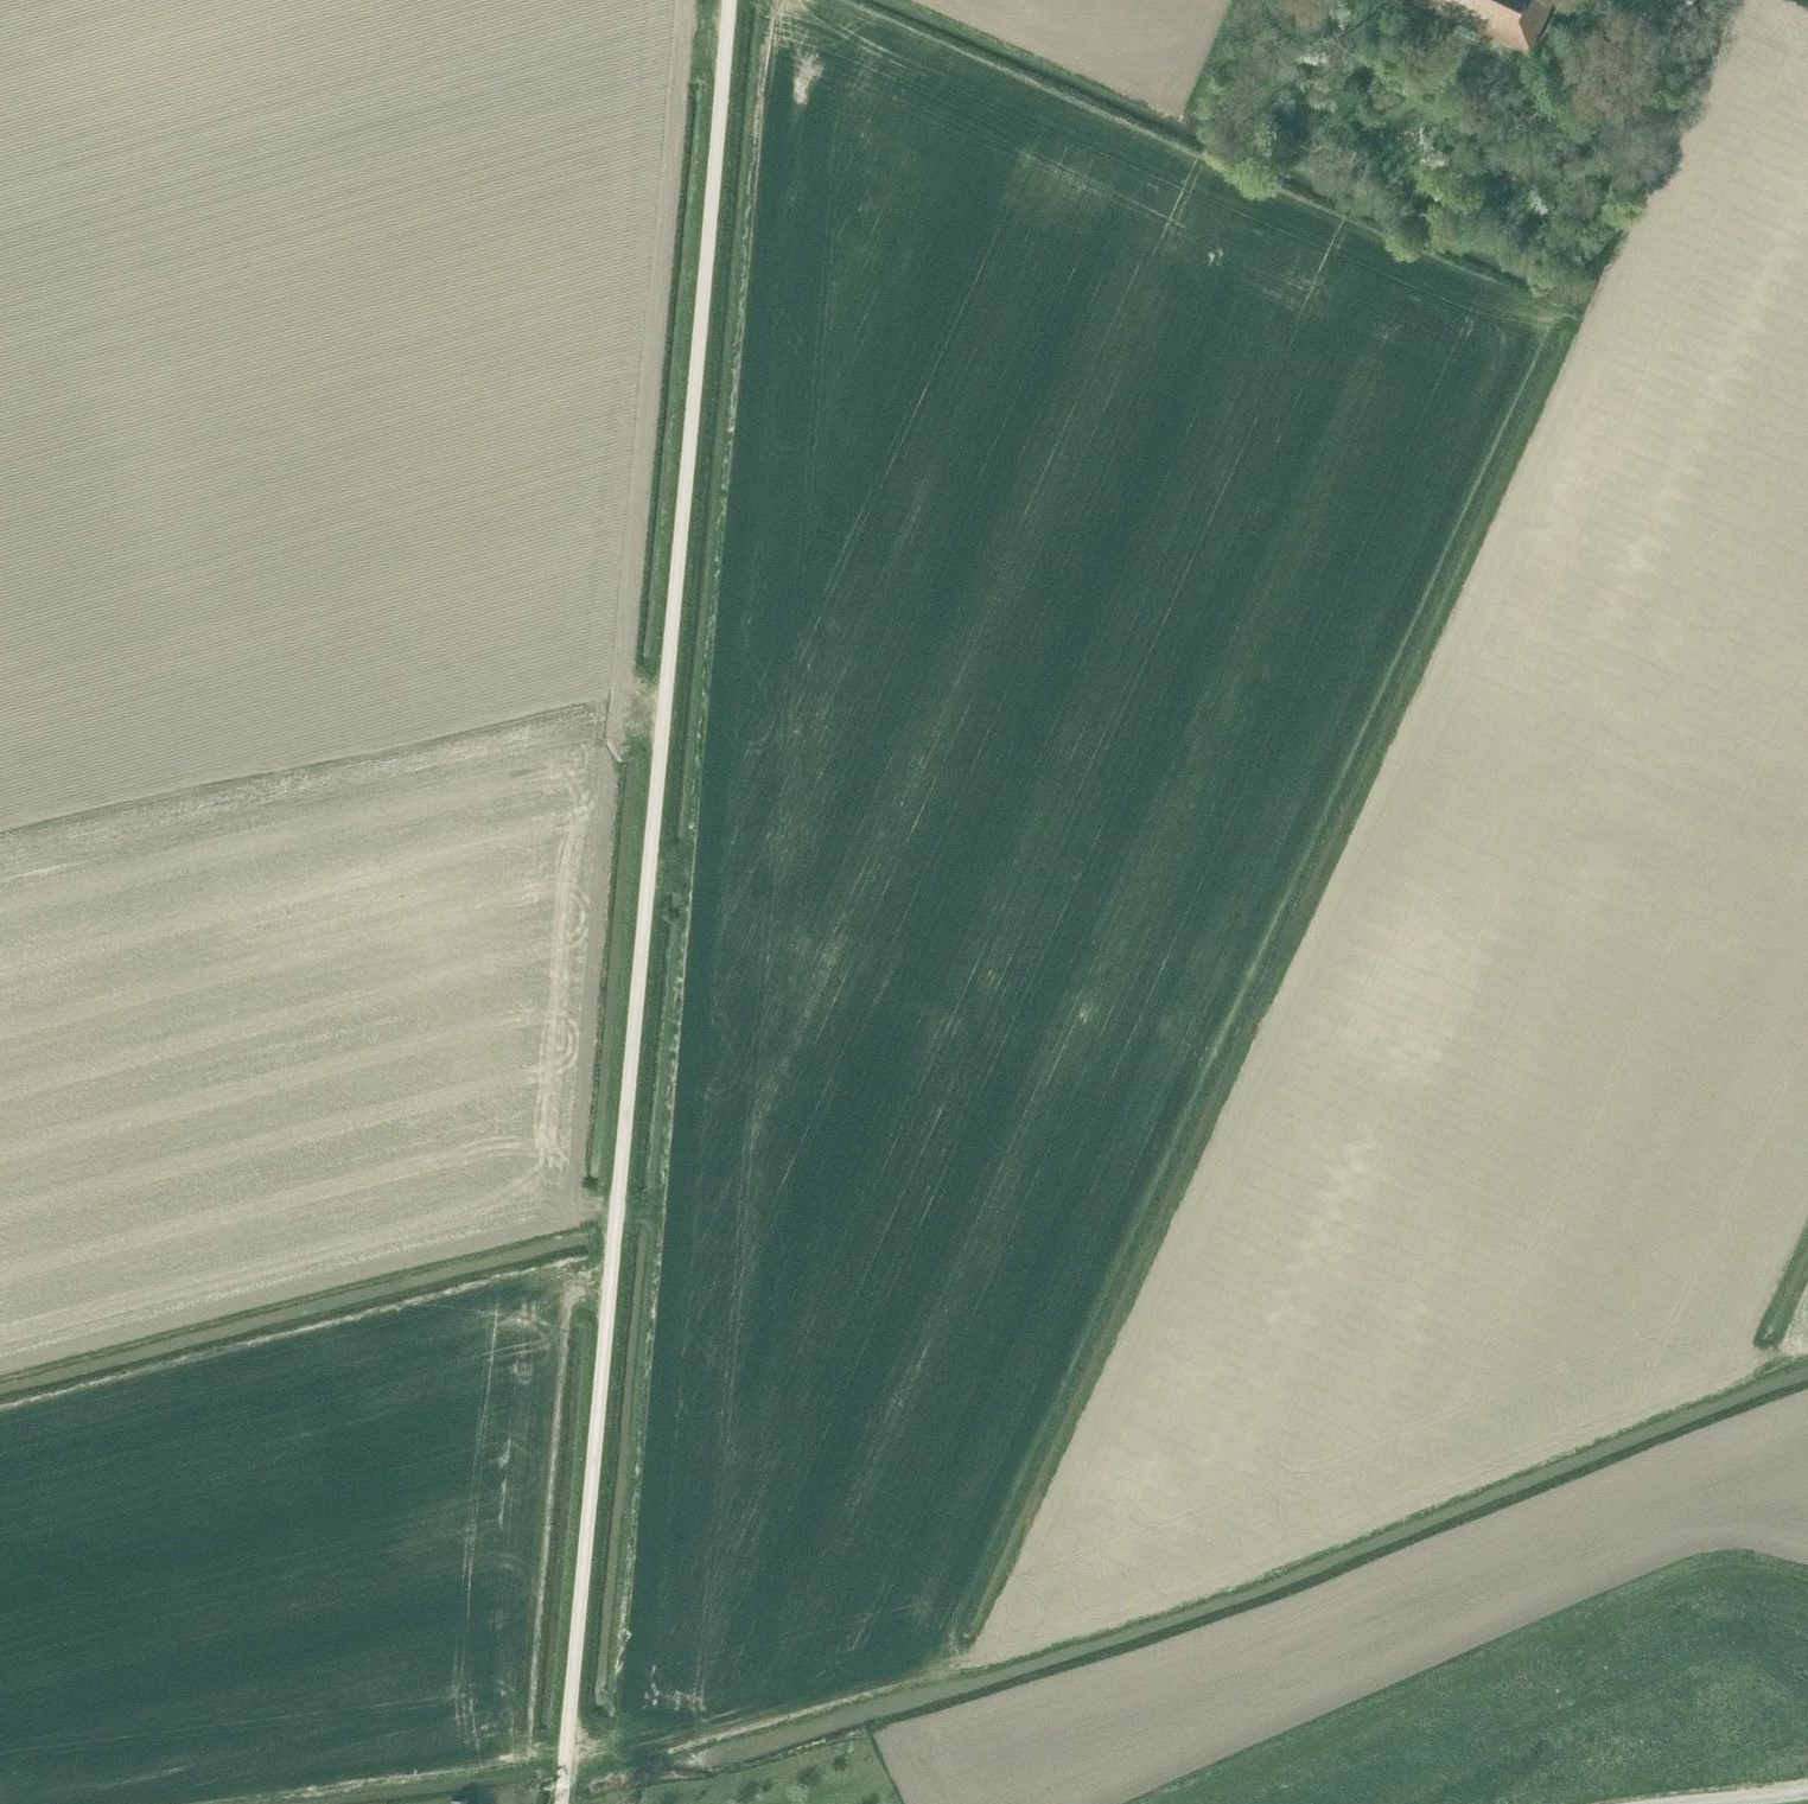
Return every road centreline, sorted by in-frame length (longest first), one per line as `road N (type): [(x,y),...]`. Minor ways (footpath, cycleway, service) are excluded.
road 1 (unclassified): [(560,1803),(729,0)]
road 2 (unclassified): [(1807,1790),(1676,1803)]

